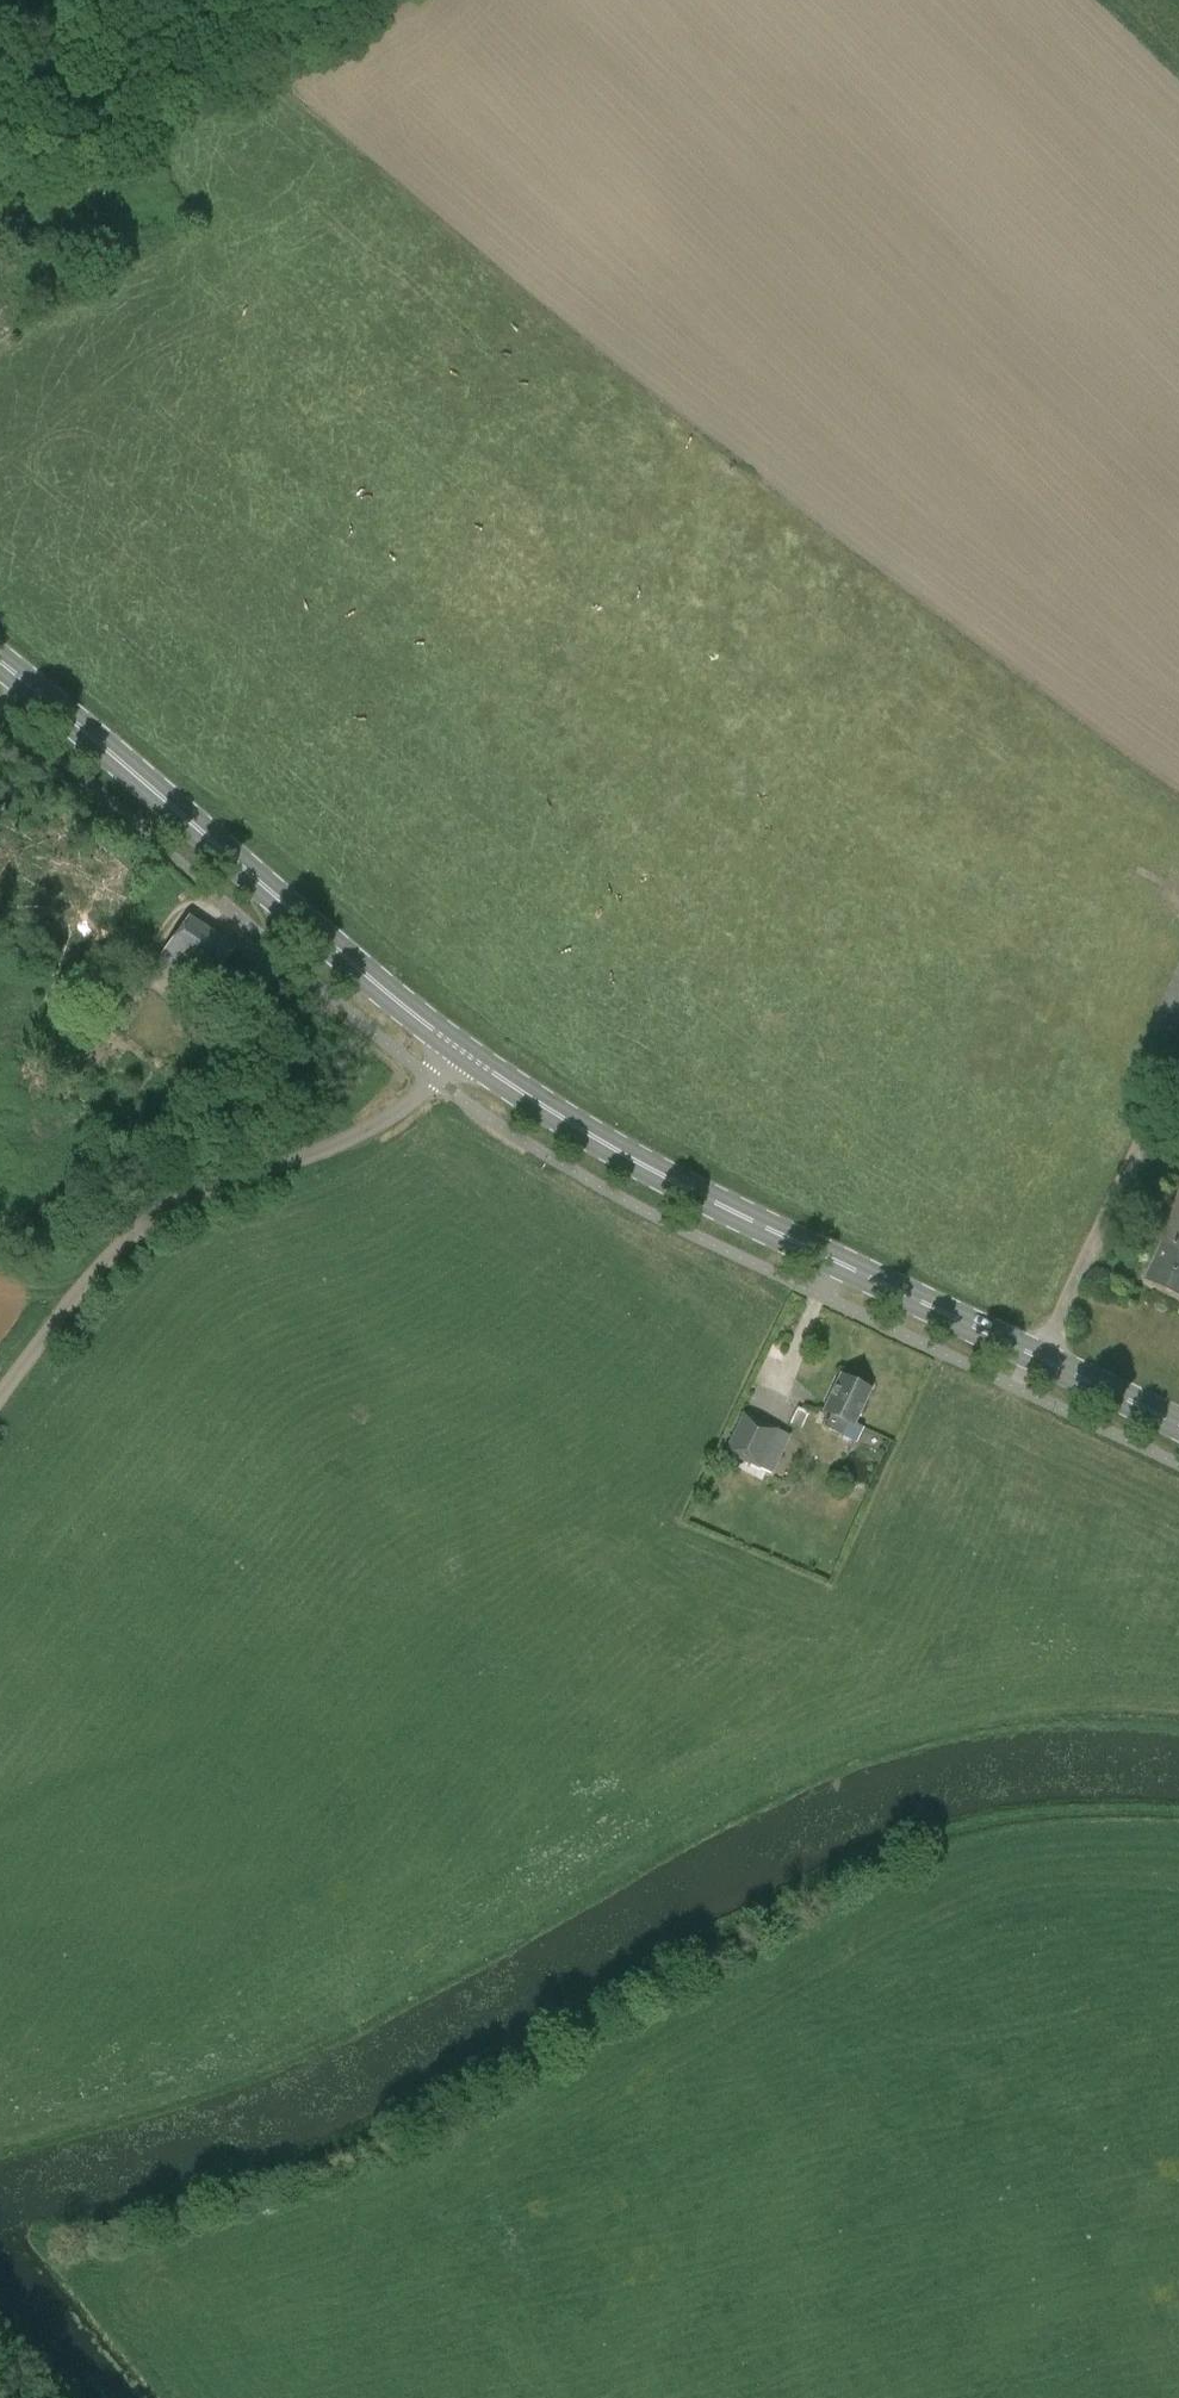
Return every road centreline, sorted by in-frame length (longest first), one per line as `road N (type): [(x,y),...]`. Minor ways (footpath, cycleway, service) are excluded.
road 1 (secondary): [(1178,1425),(674,1182),(457,1048)]
road 2 (secondary): [(457,1048),(0,674)]
road 3 (unclassified): [(0,1393),(123,1243),(205,1187),(386,1118),(457,1048)]

